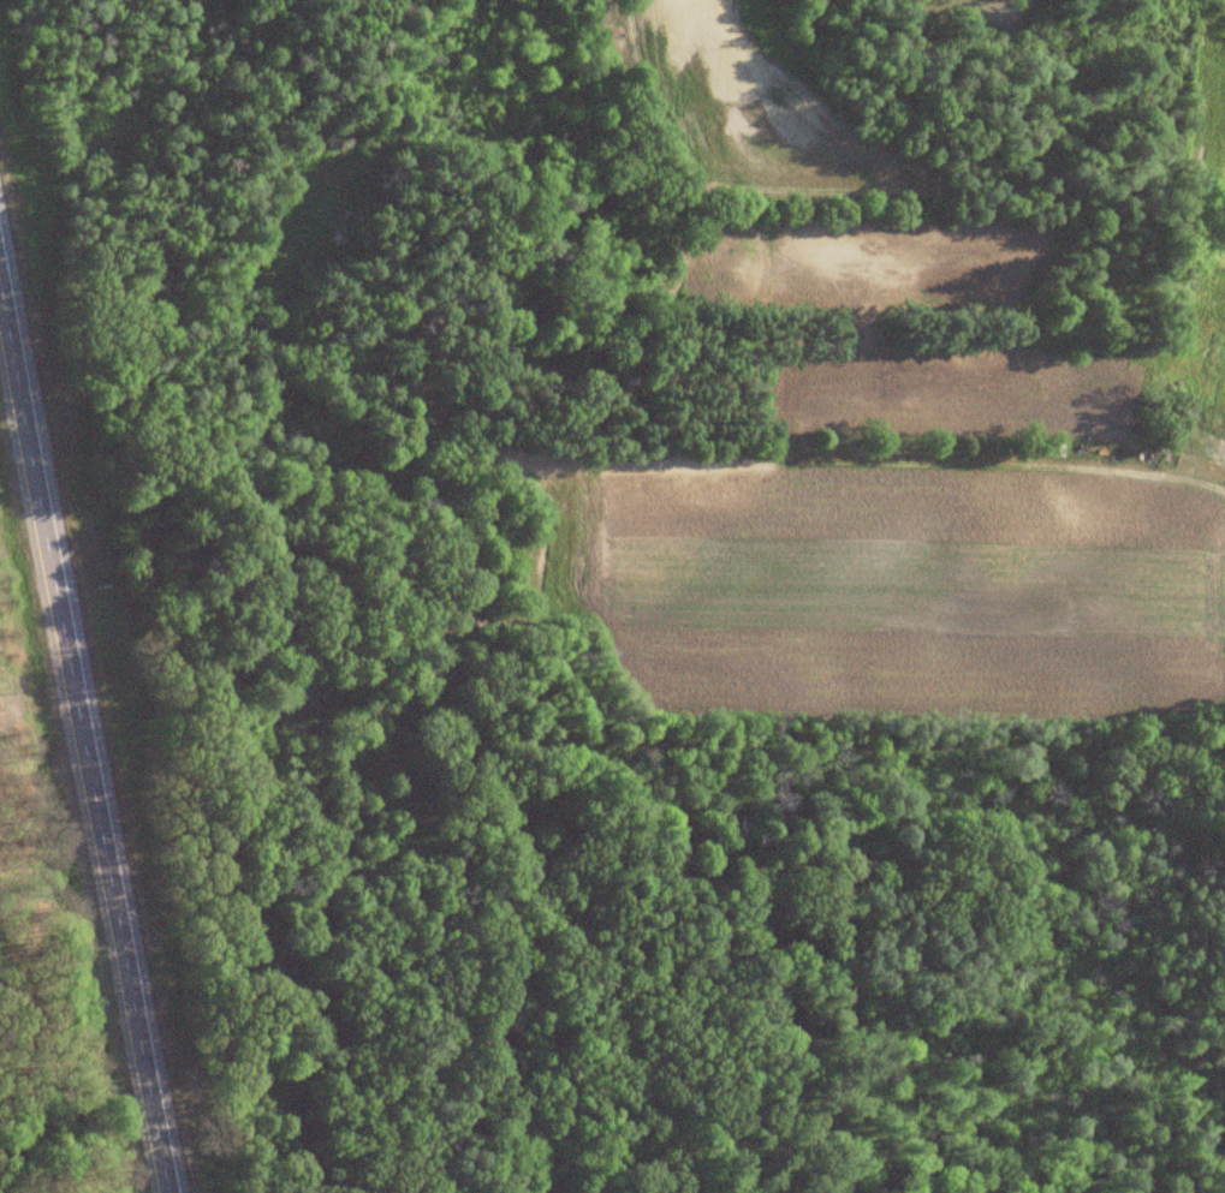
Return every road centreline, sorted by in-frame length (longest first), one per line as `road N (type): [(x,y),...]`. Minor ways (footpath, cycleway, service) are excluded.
road 1 (motorway): [(171,1192),(0,323)]
road 2 (residential): [(1224,800),(619,794)]

